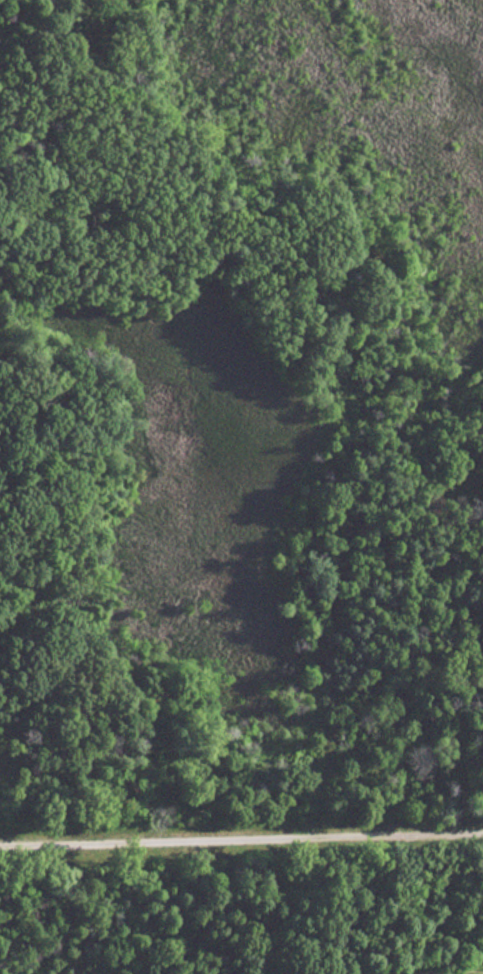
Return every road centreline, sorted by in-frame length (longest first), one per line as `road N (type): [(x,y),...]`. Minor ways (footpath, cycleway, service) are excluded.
road 1 (track): [(0,832),(482,818)]

